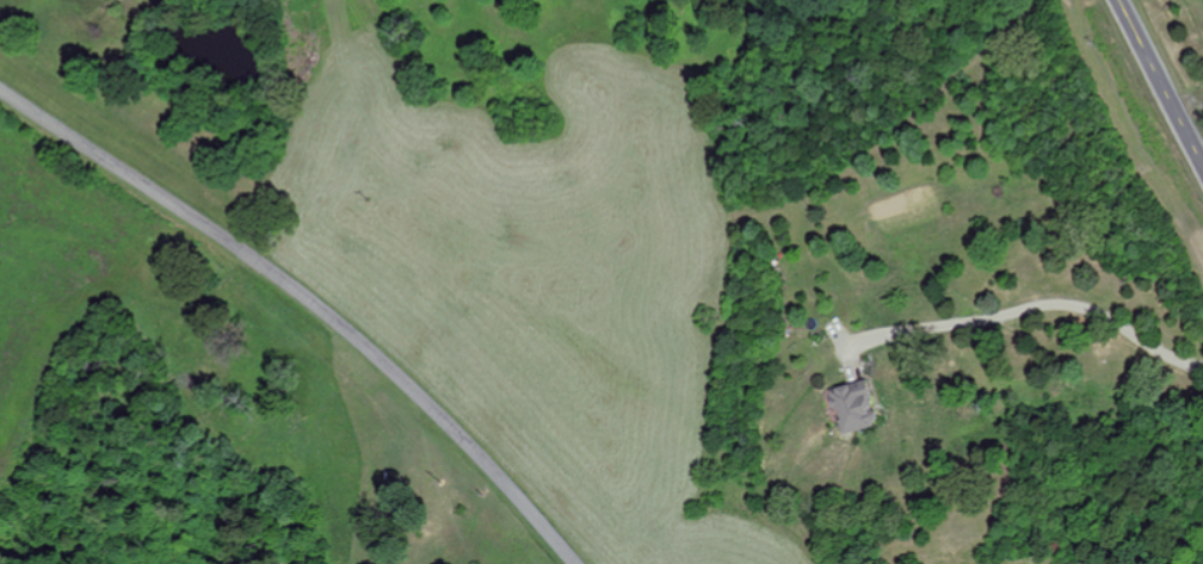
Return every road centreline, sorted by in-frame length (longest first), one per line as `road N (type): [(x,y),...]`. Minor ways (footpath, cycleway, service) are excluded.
road 1 (residential): [(578,563),(500,476),(360,342),(245,252),(0,87)]
road 2 (primary): [(1202,163),(1119,0)]

